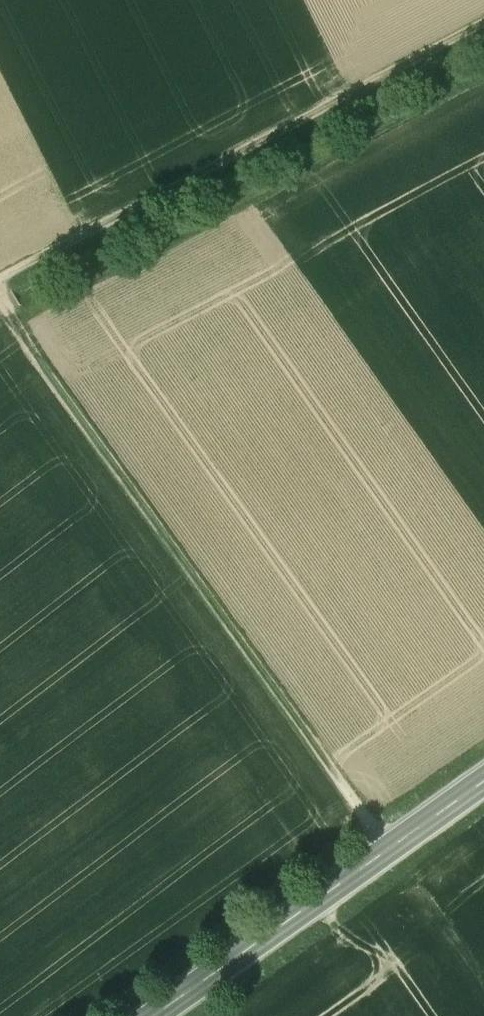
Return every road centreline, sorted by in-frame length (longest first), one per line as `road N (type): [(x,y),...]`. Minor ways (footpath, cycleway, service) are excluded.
road 1 (track): [(0,303),(386,851)]
road 2 (track): [(0,281),(483,23)]
road 3 (secondary): [(483,781),(156,1015)]

